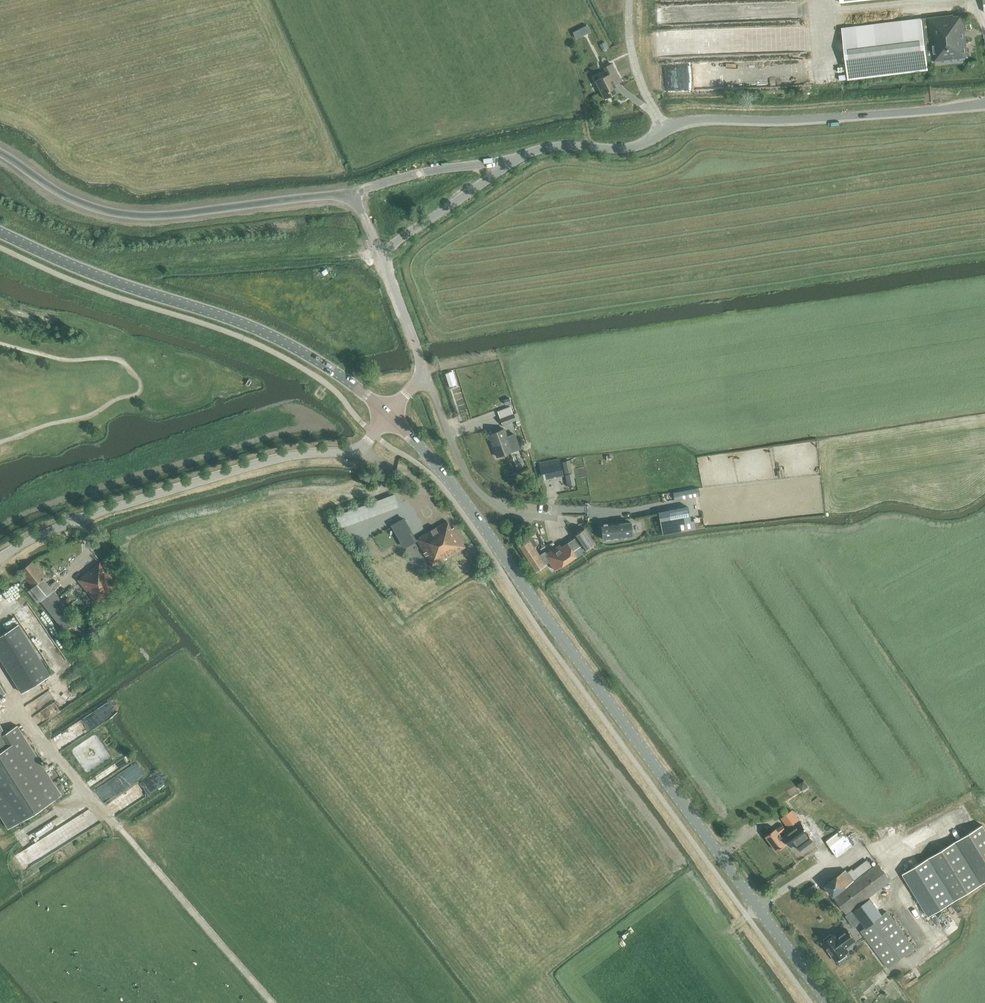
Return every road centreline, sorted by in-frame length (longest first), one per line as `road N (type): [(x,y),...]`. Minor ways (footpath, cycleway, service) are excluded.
road 1 (tertiary): [(829,1002),(439,467),(388,415)]
road 2 (unclassified): [(510,158),(565,146),(639,144),(694,121),(984,106)]
road 3 (tertiary): [(388,415),(316,358),(265,333),(114,283),(0,233)]
road 4 (unclassified): [(0,559),(125,503),(305,452),(359,447),(388,415)]
road 5 (unclassified): [(352,191),(153,217),(71,198),(0,152)]
road 6 (track): [(759,907),(826,862),(886,852),(984,806)]
road 7 (unclassified): [(388,415),(420,379),(380,253)]
road 8 (unclassified): [(352,191),(510,158)]
road 9 (unclassified): [(380,253),(510,158)]
road 10 (track): [(827,0),(833,13),(966,0)]
road 11 (track): [(664,132),(634,62),(633,0)]

